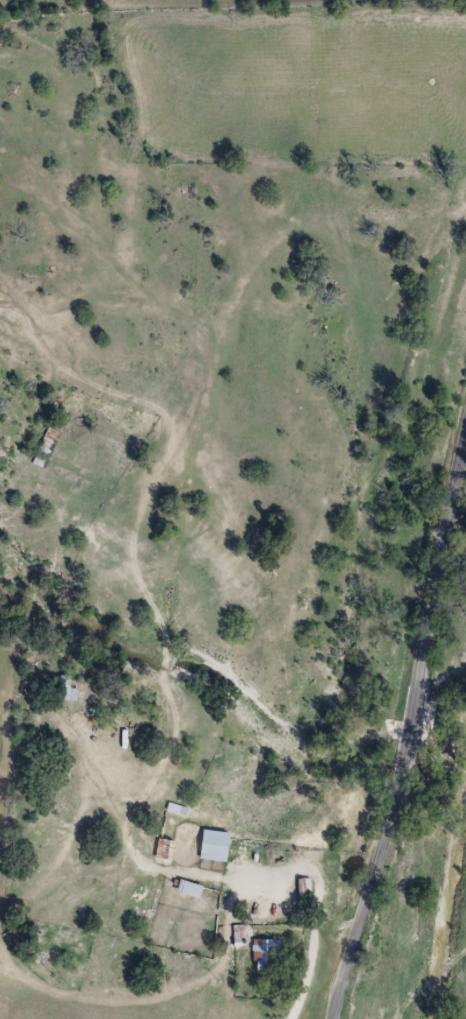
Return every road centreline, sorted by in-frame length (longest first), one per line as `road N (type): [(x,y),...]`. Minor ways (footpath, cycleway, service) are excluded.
road 1 (tertiary): [(336,1018),(403,787),(420,660),(465,446)]

